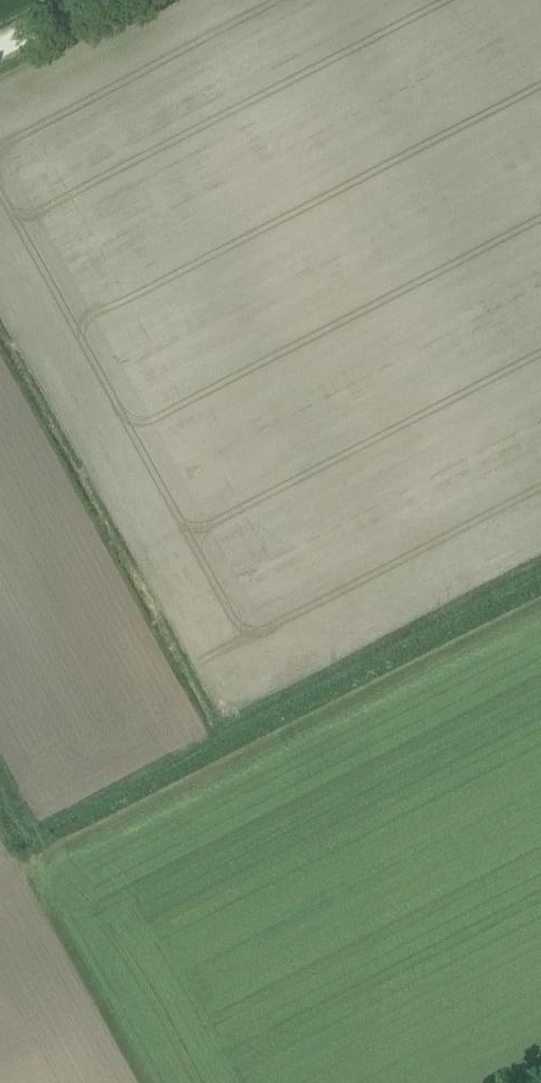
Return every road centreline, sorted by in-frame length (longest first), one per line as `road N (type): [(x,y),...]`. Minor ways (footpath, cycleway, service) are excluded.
road 1 (unclassified): [(0,69),(133,0)]

